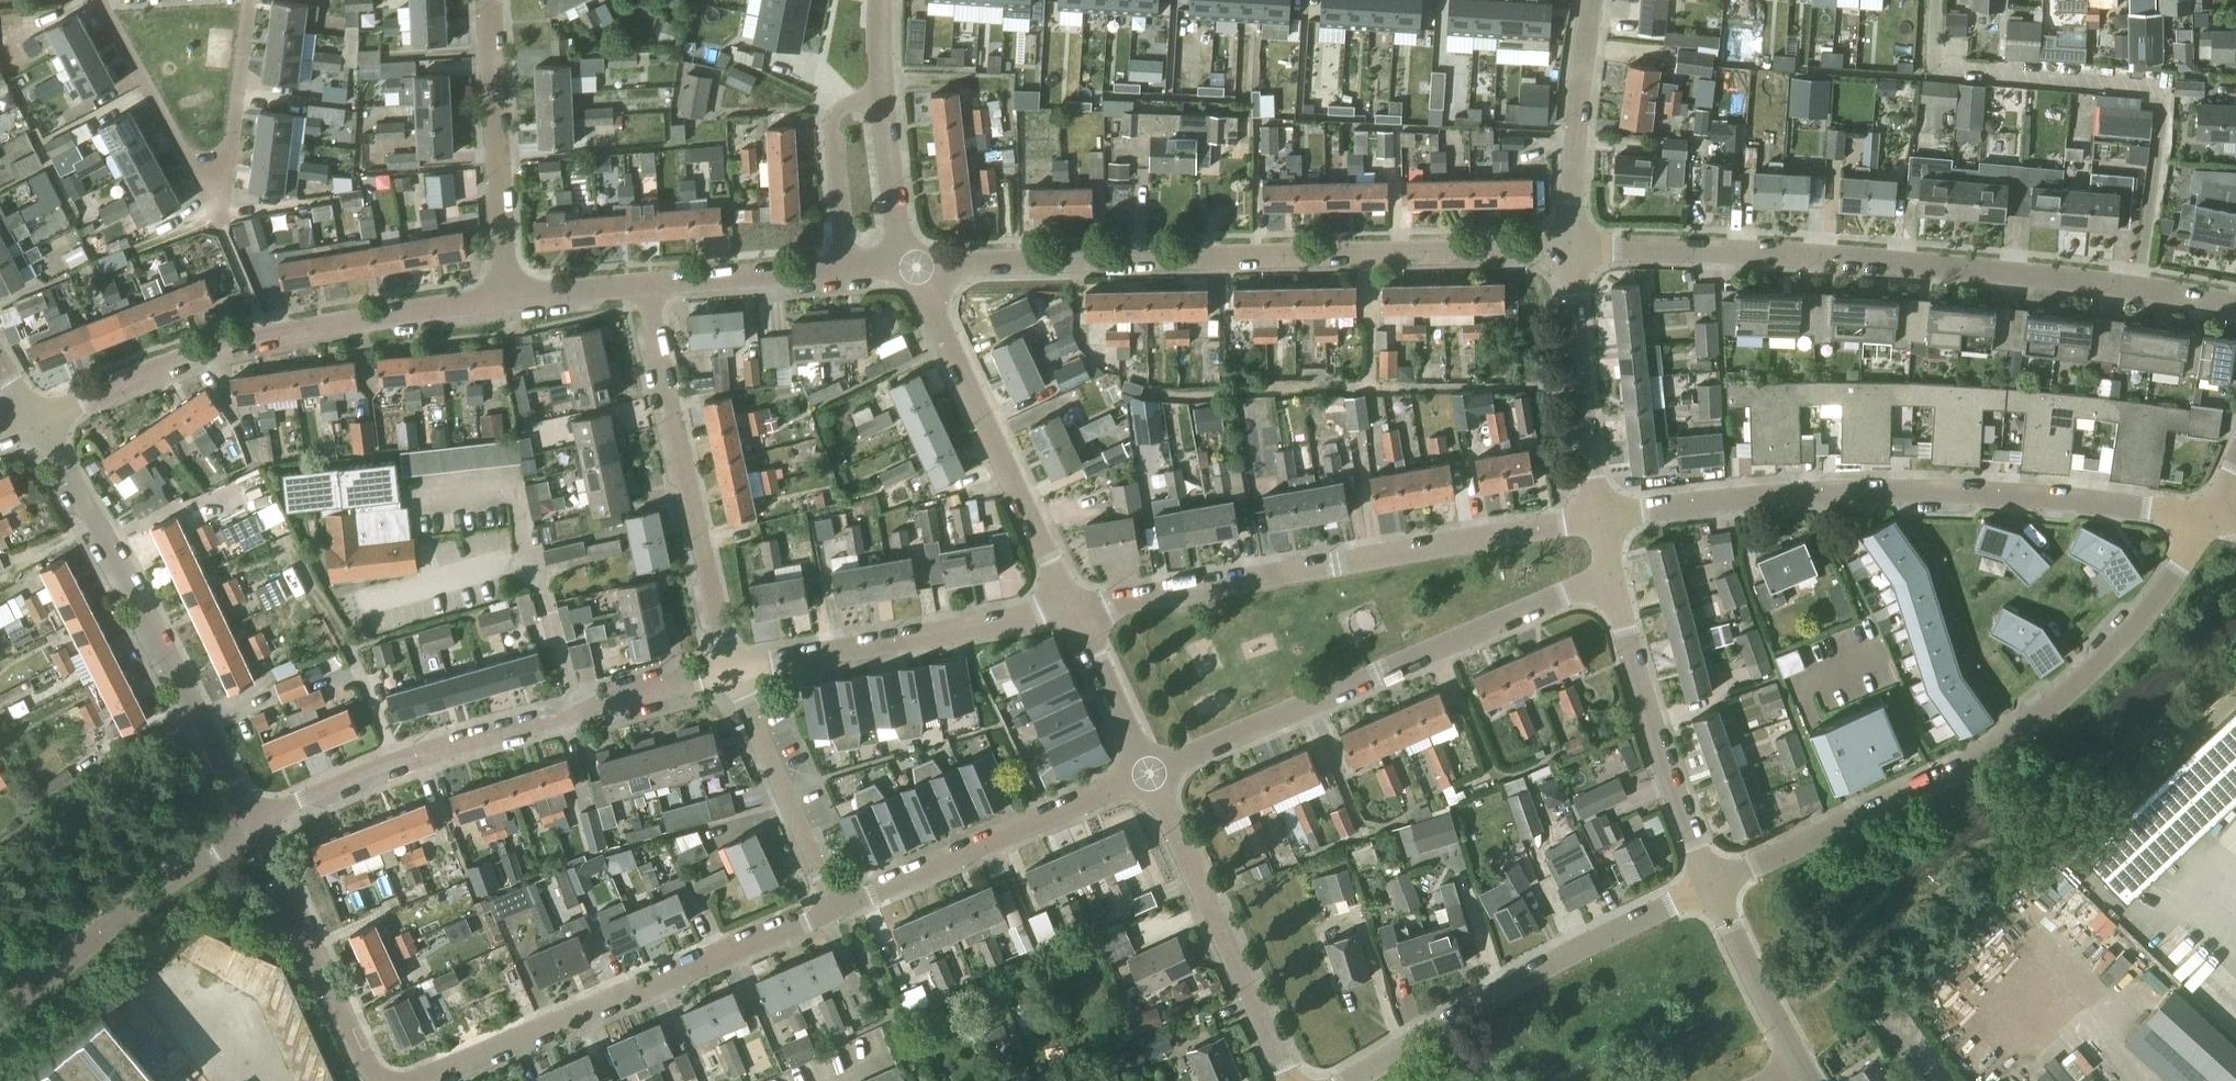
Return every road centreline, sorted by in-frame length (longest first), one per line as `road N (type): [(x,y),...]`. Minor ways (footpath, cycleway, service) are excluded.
road 1 (residential): [(915,267),(1568,249)]
road 2 (residential): [(1707,888),(1938,779),(2010,726),(2116,641),(2216,514)]
road 3 (residential): [(1598,520),(1816,492),(1944,492),(2216,514)]
road 4 (residential): [(1568,249),(1835,258),(2131,289)]
road 5 (residential): [(1071,612),(1598,520)]
road 6 (residential): [(1148,774),(1607,571)]
road 7 (residential): [(254,827),(395,760),(730,675)]
road 8 (residential): [(2131,289),(2158,83),(1934,68),(1937,0)]
road 9 (residential): [(35,422),(217,349),(507,297)]
road 10 (residential): [(254,827),(142,604),(35,422)]
road 11 (residential): [(429,1080),(837,907)]
road 12 (residential): [(1348,1080),(1565,956),(1707,888)]
road 13 (residential): [(730,675),(645,283)]
road 14 (residential): [(98,0),(187,162),(209,169),(228,155),(249,0)]
road 15 (residential): [(1071,612),(915,267)]
road 16 (residential): [(730,675),(956,626),(1071,612)]
road 17 (residential): [(837,907),(1148,774)]
road 18 (residential): [(1291,1080),(1148,774)]
road 19 (residential): [(1707,888),(1607,571)]
road 20 (residential): [(0,1013),(127,906),(254,827)]
road 21 (residential): [(507,297),(491,0)]
road 22 (residential): [(371,1080),(254,827)]
road 23 (residential): [(1598,520),(1568,249)]
road 24 (residential): [(837,907),(730,675)]
road 25 (residential): [(1568,249),(1594,0)]
road 26 (residential): [(1799,1074),(1707,888)]
road 27 (residential): [(884,102),(836,116),(830,136),(841,269)]
road 28 (residential): [(645,283),(841,269)]
road 29 (residential): [(915,1080),(837,907)]
road 30 (residential): [(1148,774),(1071,612)]
road 31 (residential): [(915,267),(898,225),(884,102)]
road 32 (residential): [(507,297),(645,283)]

